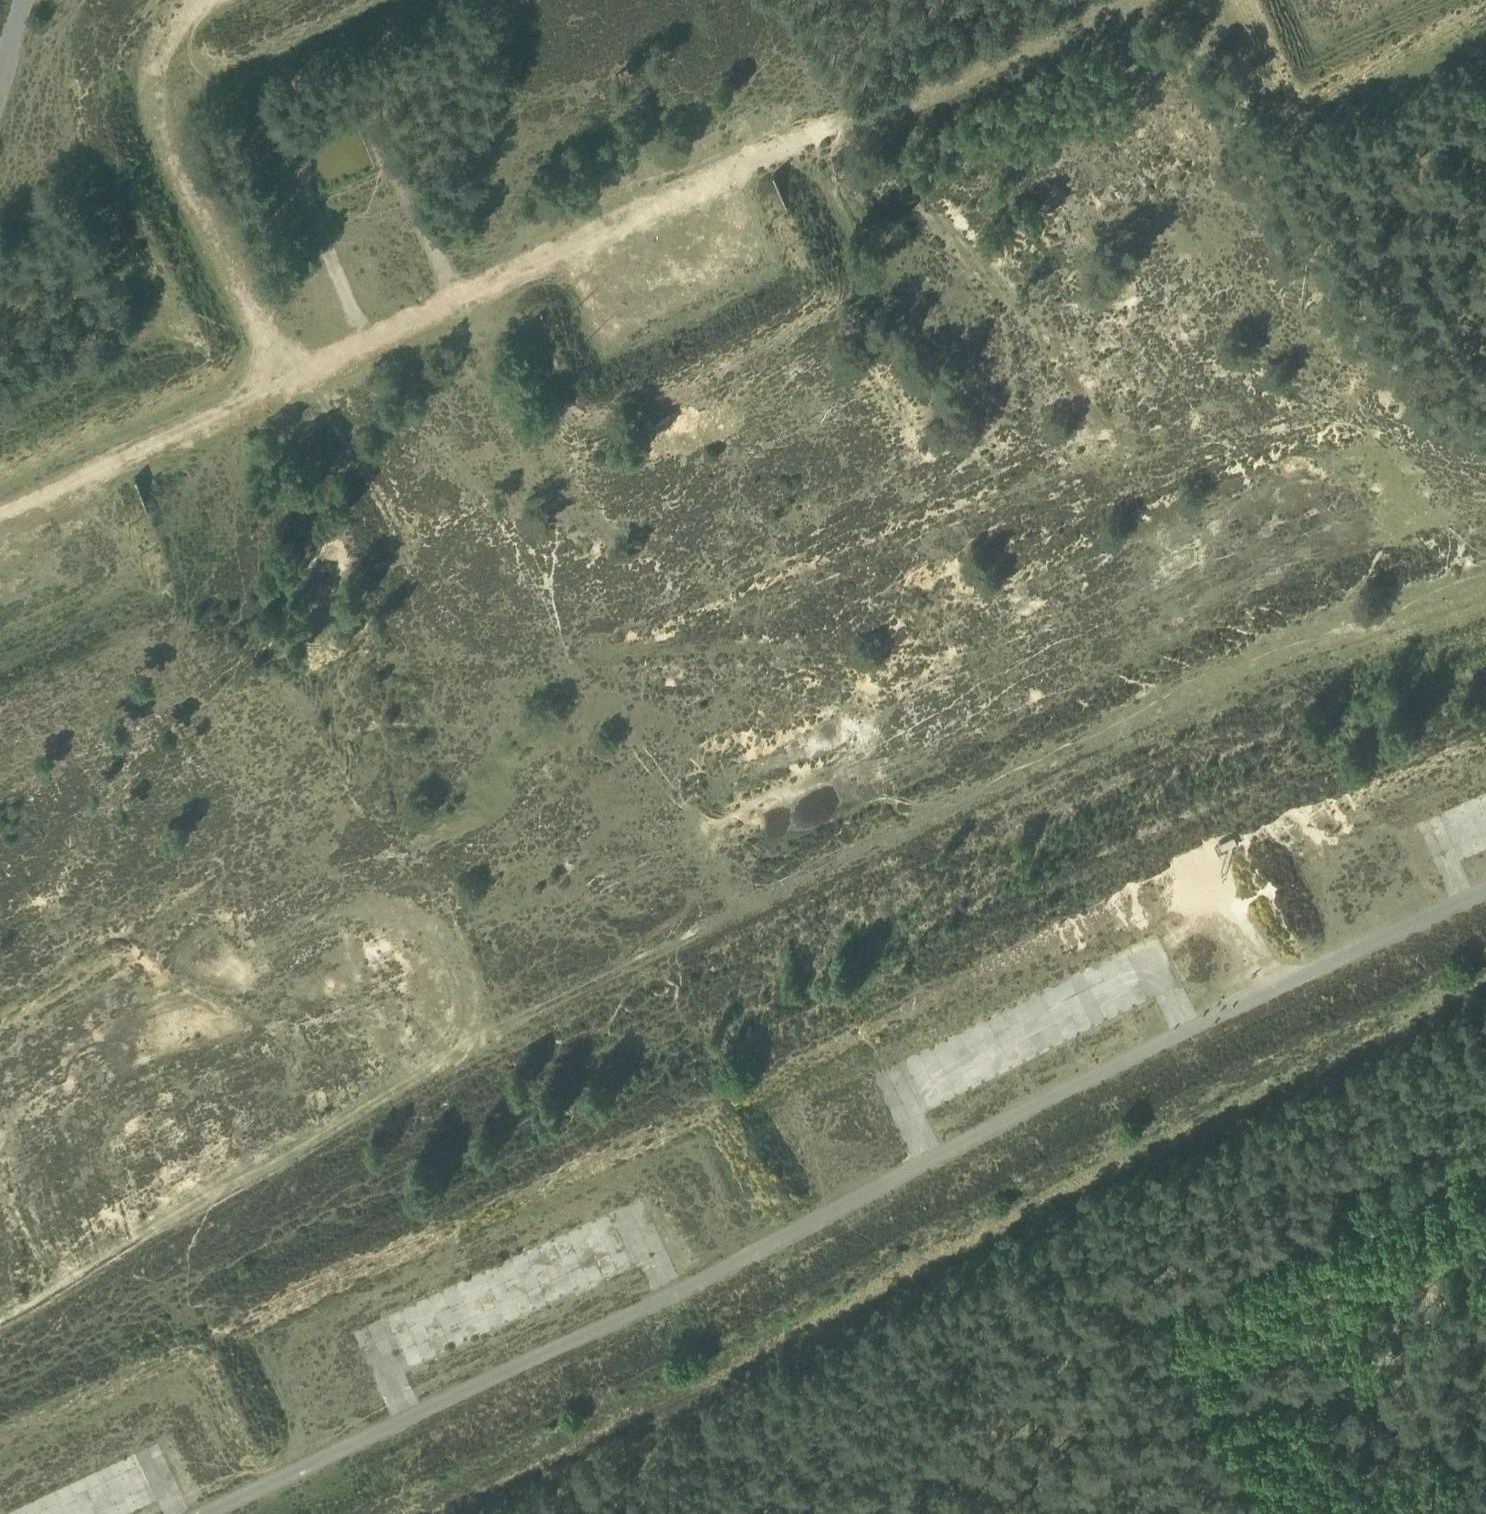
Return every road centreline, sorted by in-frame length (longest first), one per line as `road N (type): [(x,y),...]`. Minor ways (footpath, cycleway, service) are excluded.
road 1 (track): [(215,1513),(717,1284),(857,1197),(1485,901)]
road 2 (track): [(1159,0),(980,85),(810,139),(0,521)]
road 3 (track): [(227,0),(180,40),(167,88),(171,117),(298,381)]

